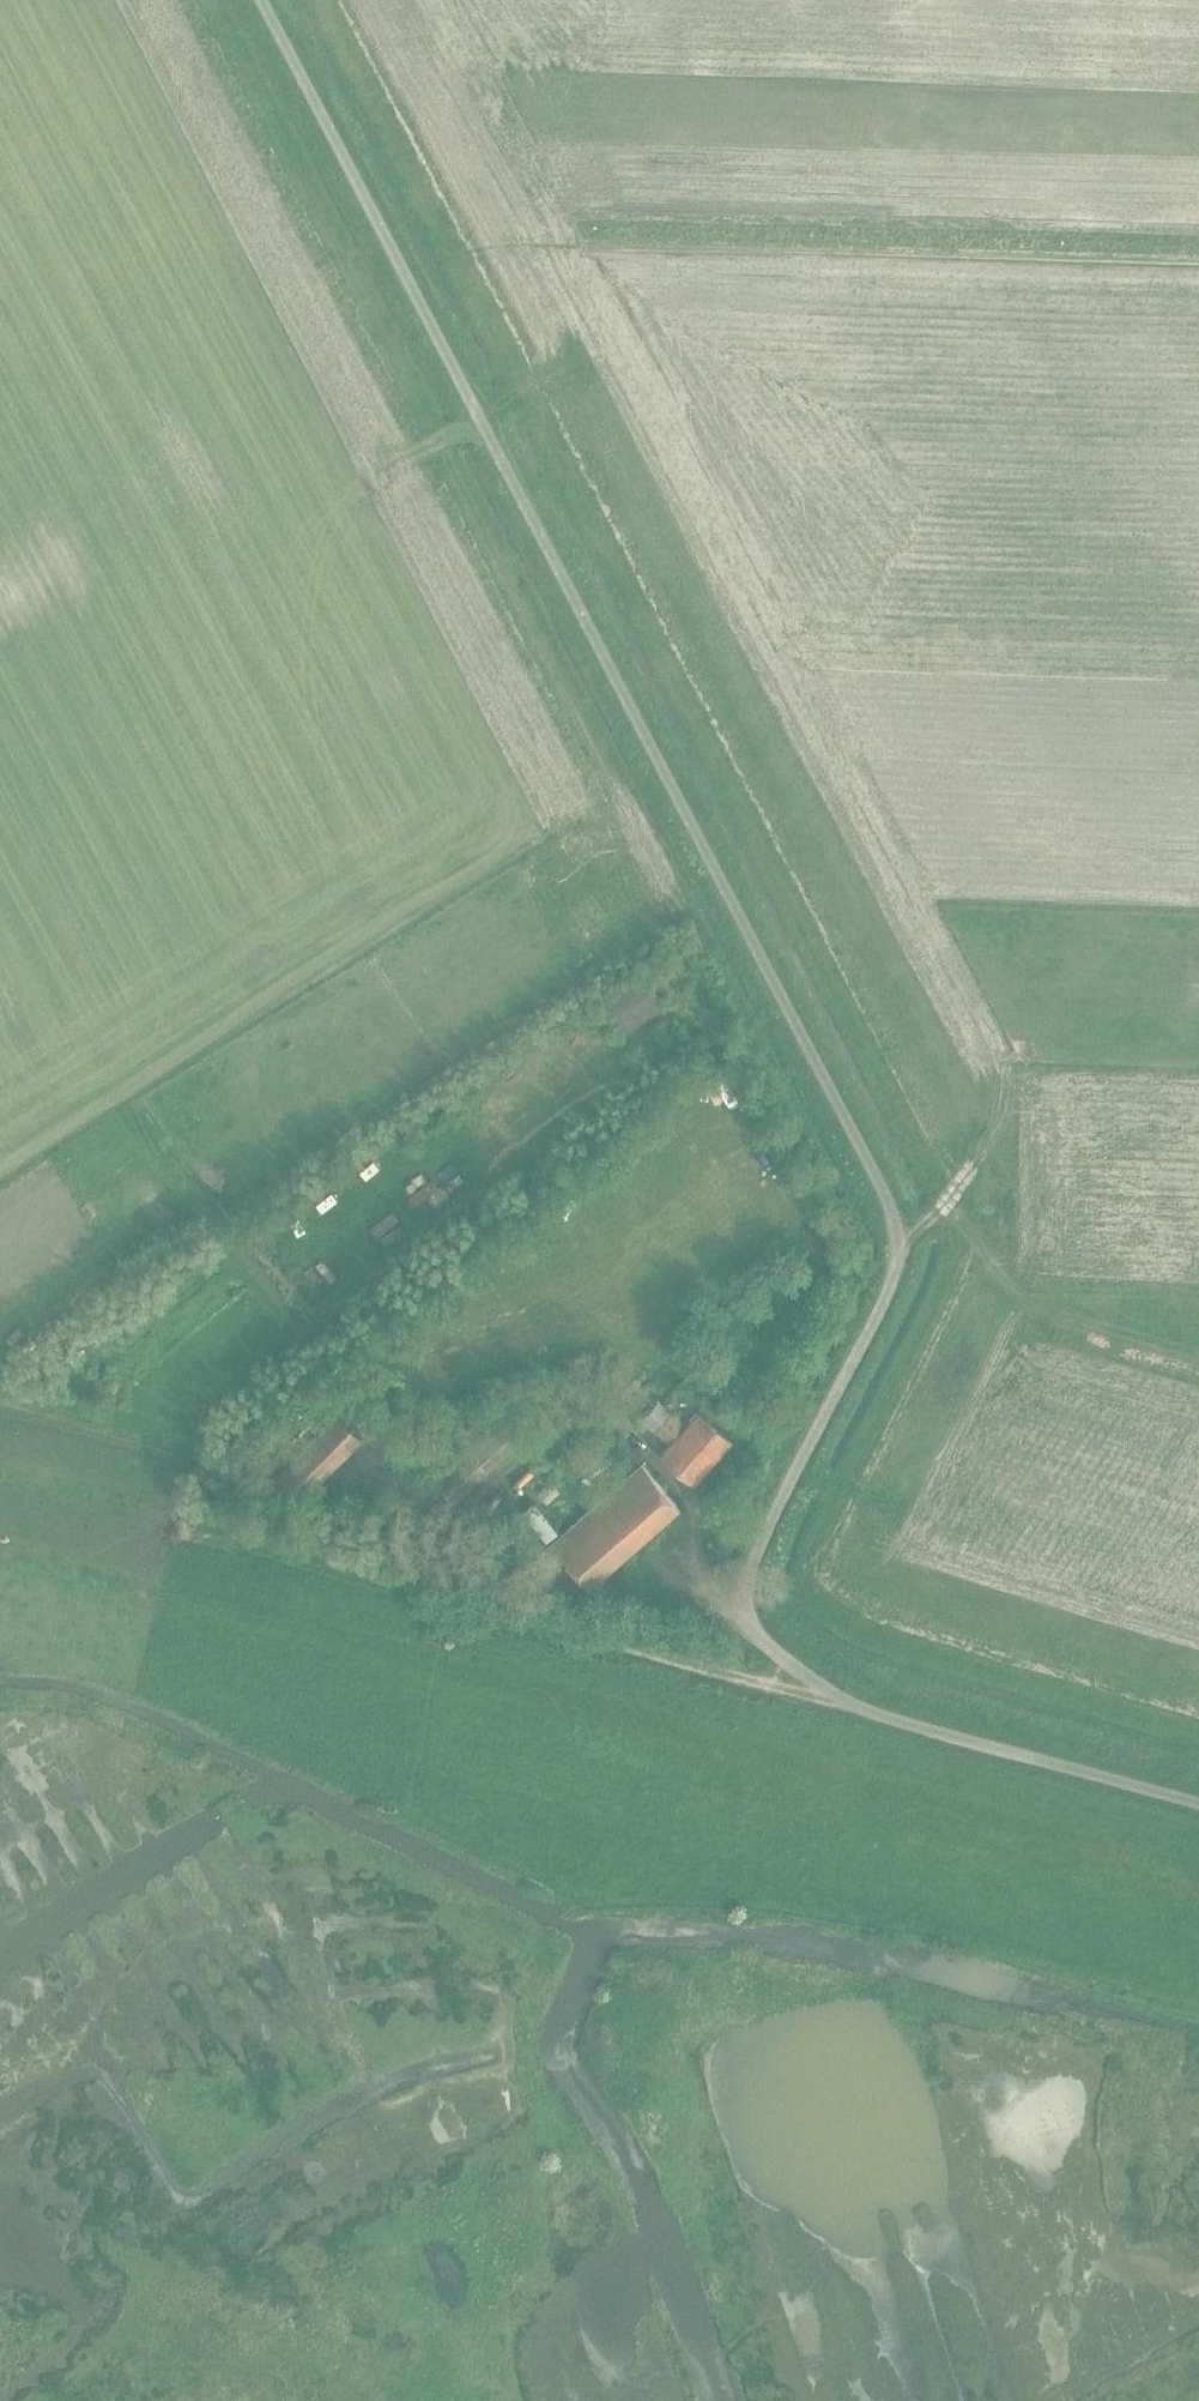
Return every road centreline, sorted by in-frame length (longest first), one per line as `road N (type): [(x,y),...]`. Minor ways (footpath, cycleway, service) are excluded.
road 1 (unclassified): [(1198,1816),(1110,1798),(850,1718),(749,1652),(730,1598),(738,1545),(863,1270),(864,1217),(823,1125),(597,709),(252,0)]

